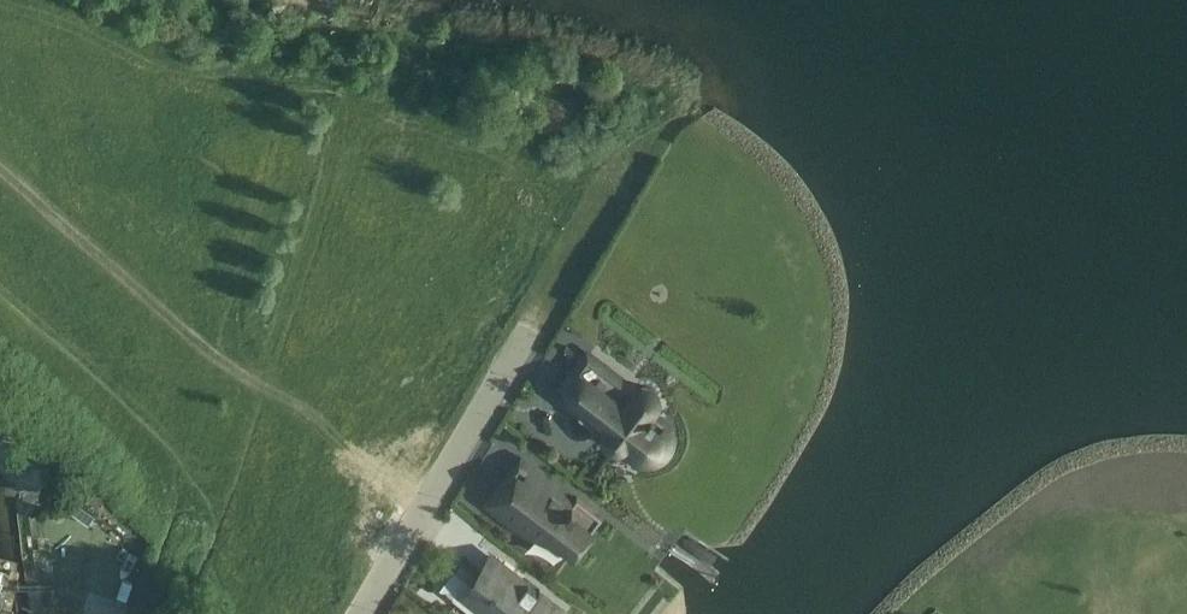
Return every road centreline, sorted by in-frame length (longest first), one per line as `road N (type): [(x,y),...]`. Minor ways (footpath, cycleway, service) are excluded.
road 1 (residential): [(362,613),(530,325)]

